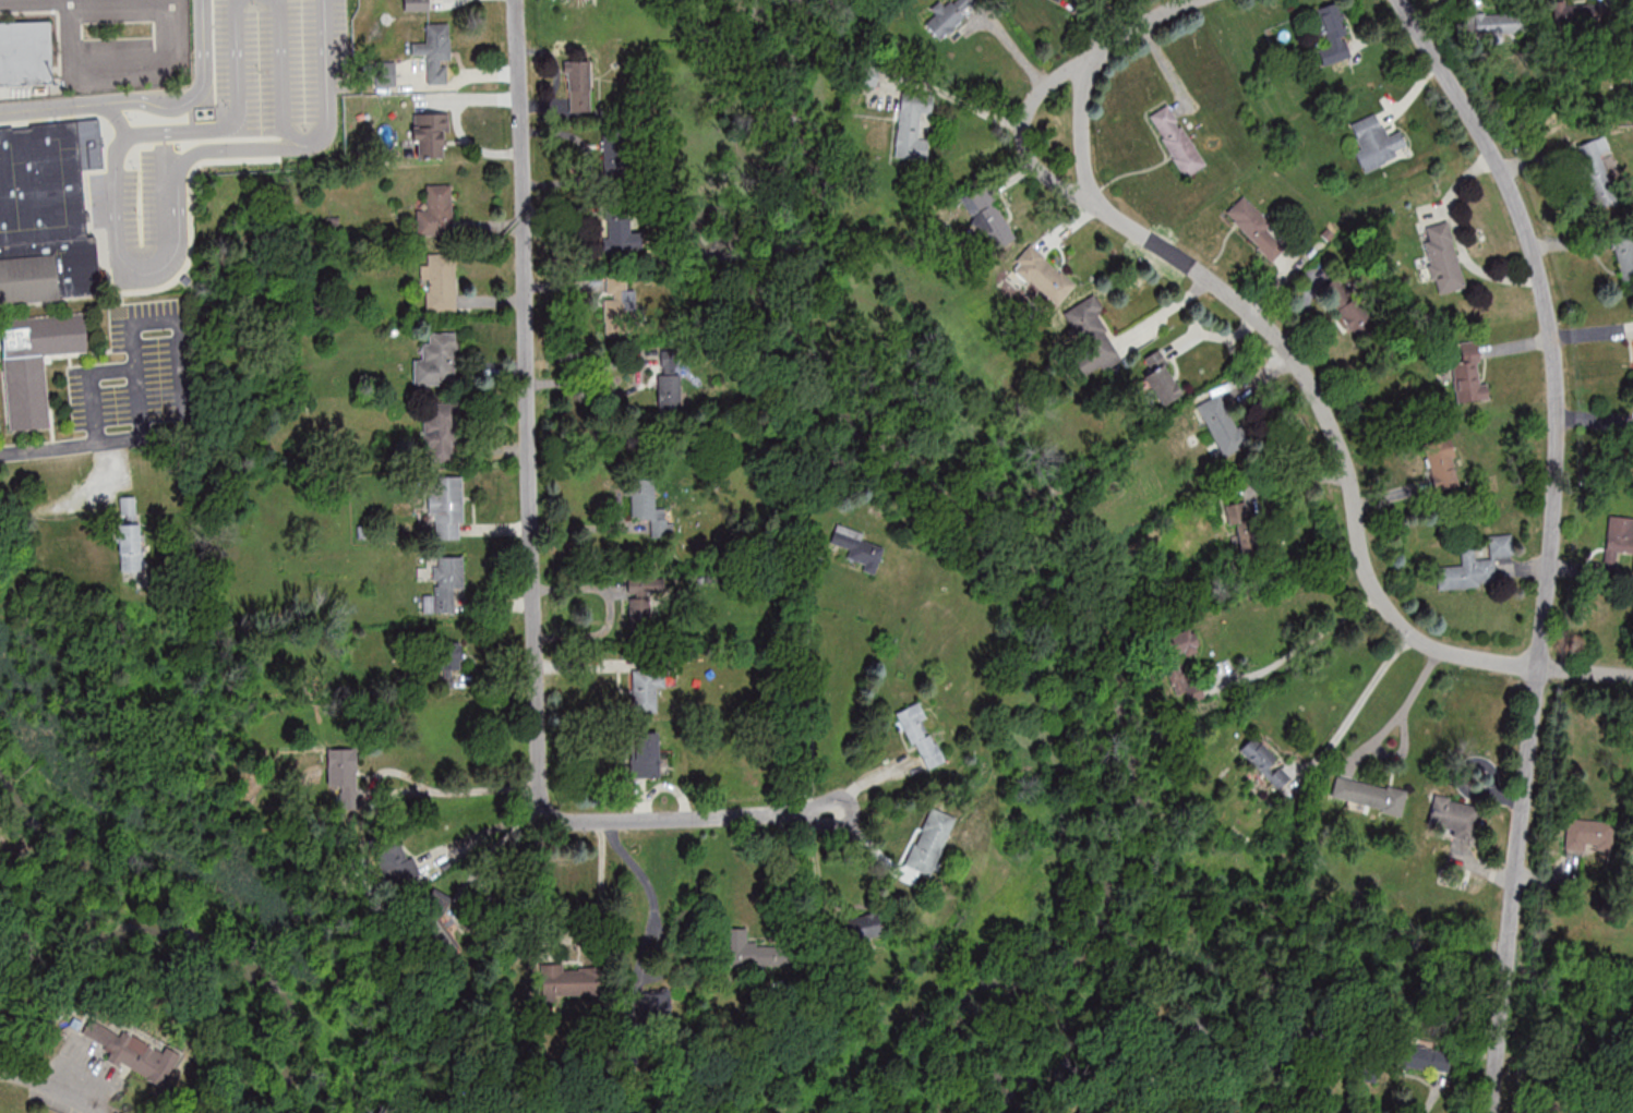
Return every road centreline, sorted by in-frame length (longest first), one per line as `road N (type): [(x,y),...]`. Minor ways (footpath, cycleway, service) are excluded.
road 1 (residential): [(1493,1112),(1561,449),(1551,322),(1533,246),(1490,153),(1403,0)]
road 2 (residential): [(843,806),(574,821),(543,804),(533,770),(513,0)]
road 3 (residential): [(1632,678),(1460,660),(1410,638),(1378,585),(1335,441),(1306,380),(1254,322),(1101,209),(1085,176),(1081,126),(1097,52),(1209,0)]
road 4 (residential): [(1101,209),(1050,179),(1024,147),(1024,112),(1043,88),(1097,52)]

